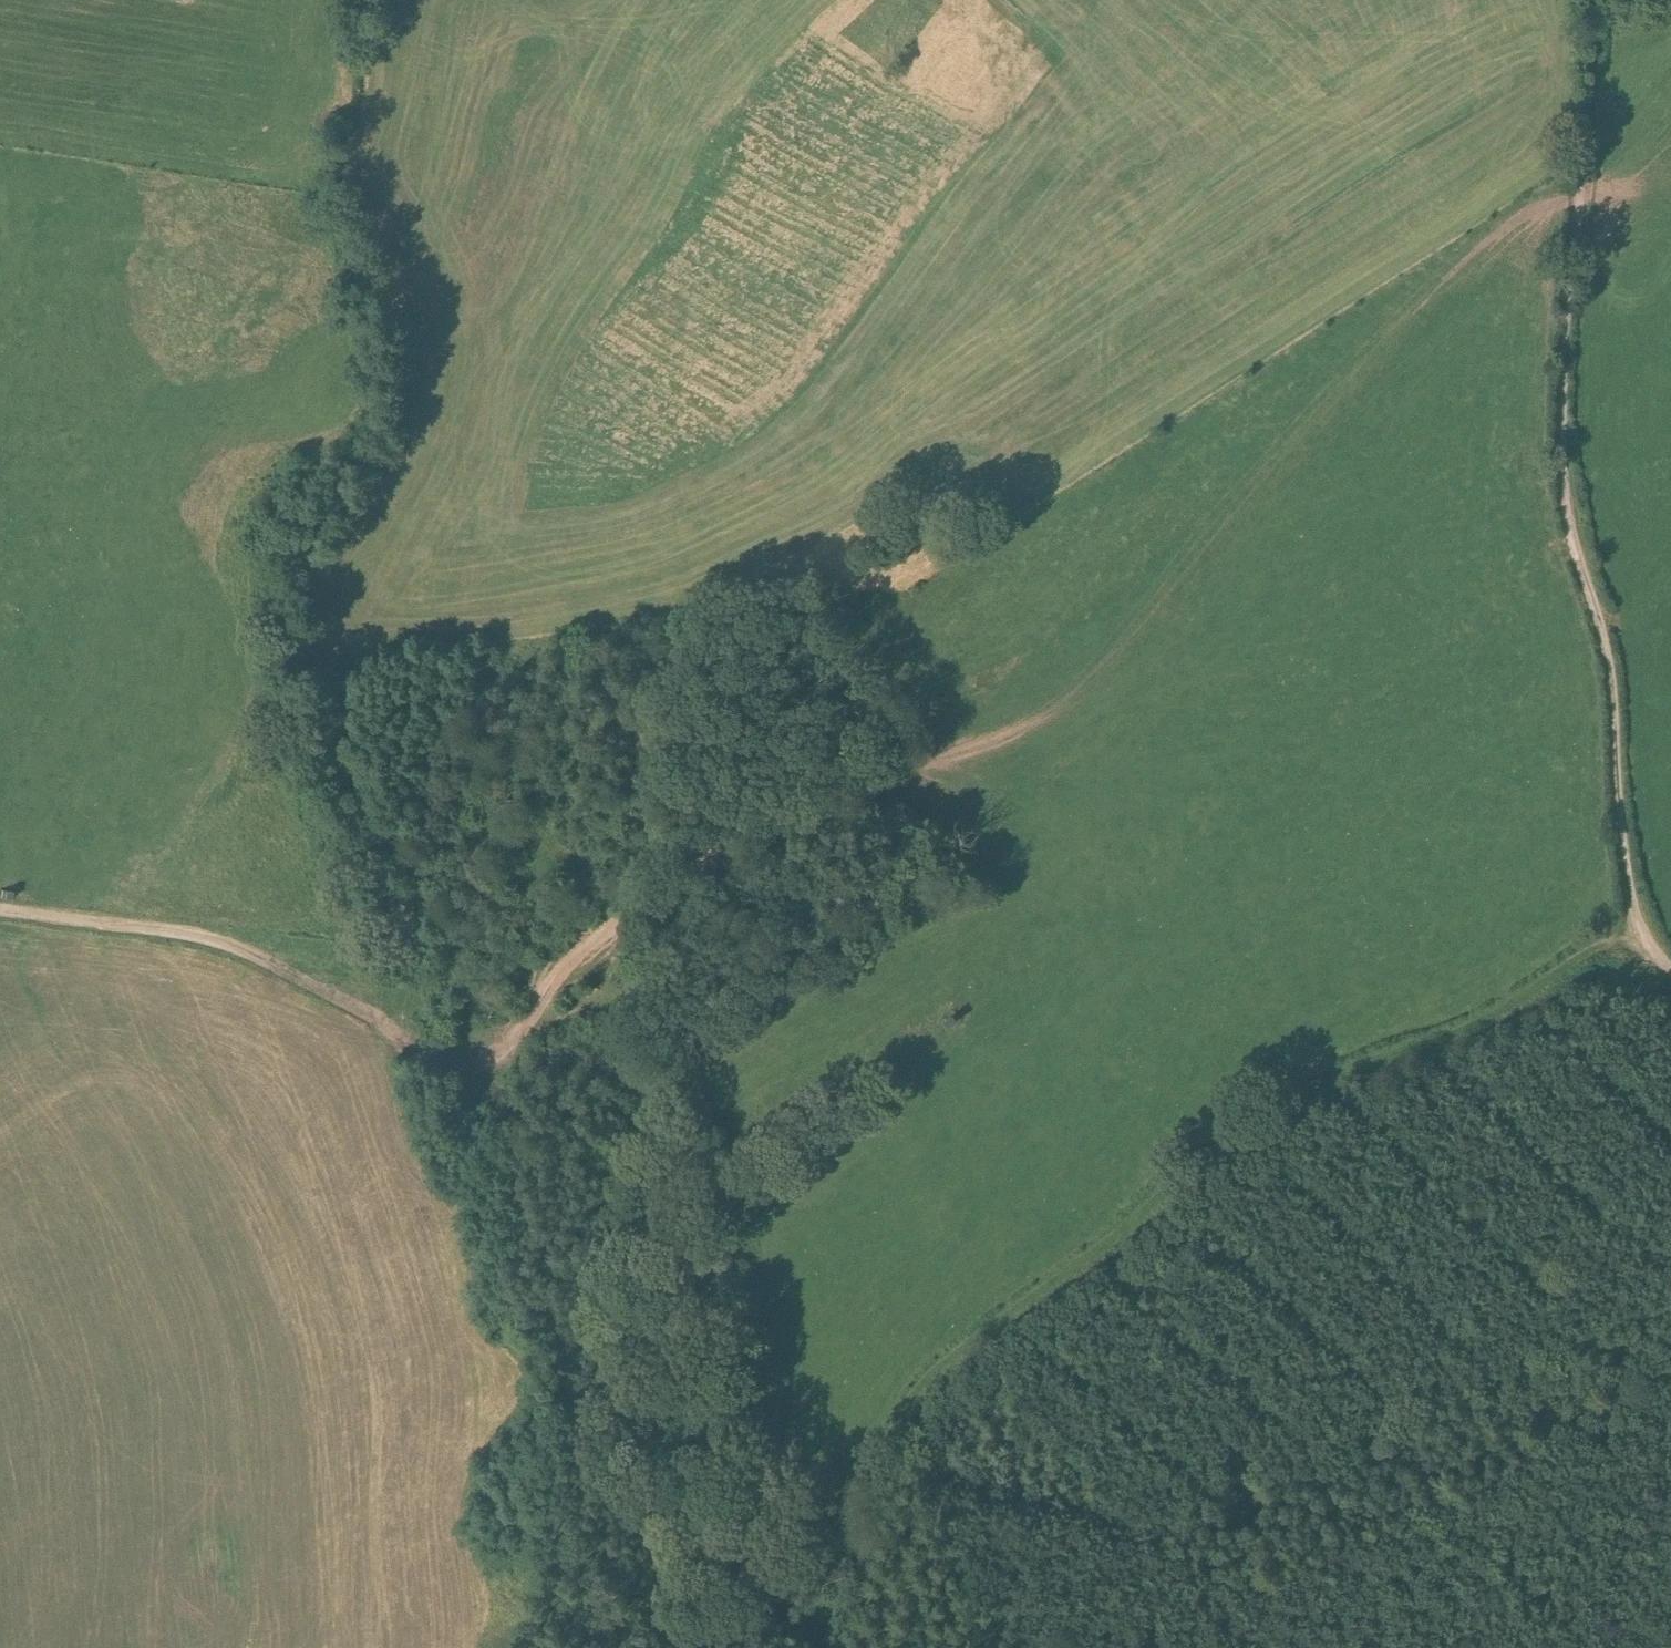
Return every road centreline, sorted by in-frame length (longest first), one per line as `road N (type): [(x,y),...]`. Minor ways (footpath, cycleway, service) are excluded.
road 1 (track): [(1588,0),(1556,396),(1566,516),(1607,673),(1633,934),(1670,970)]

